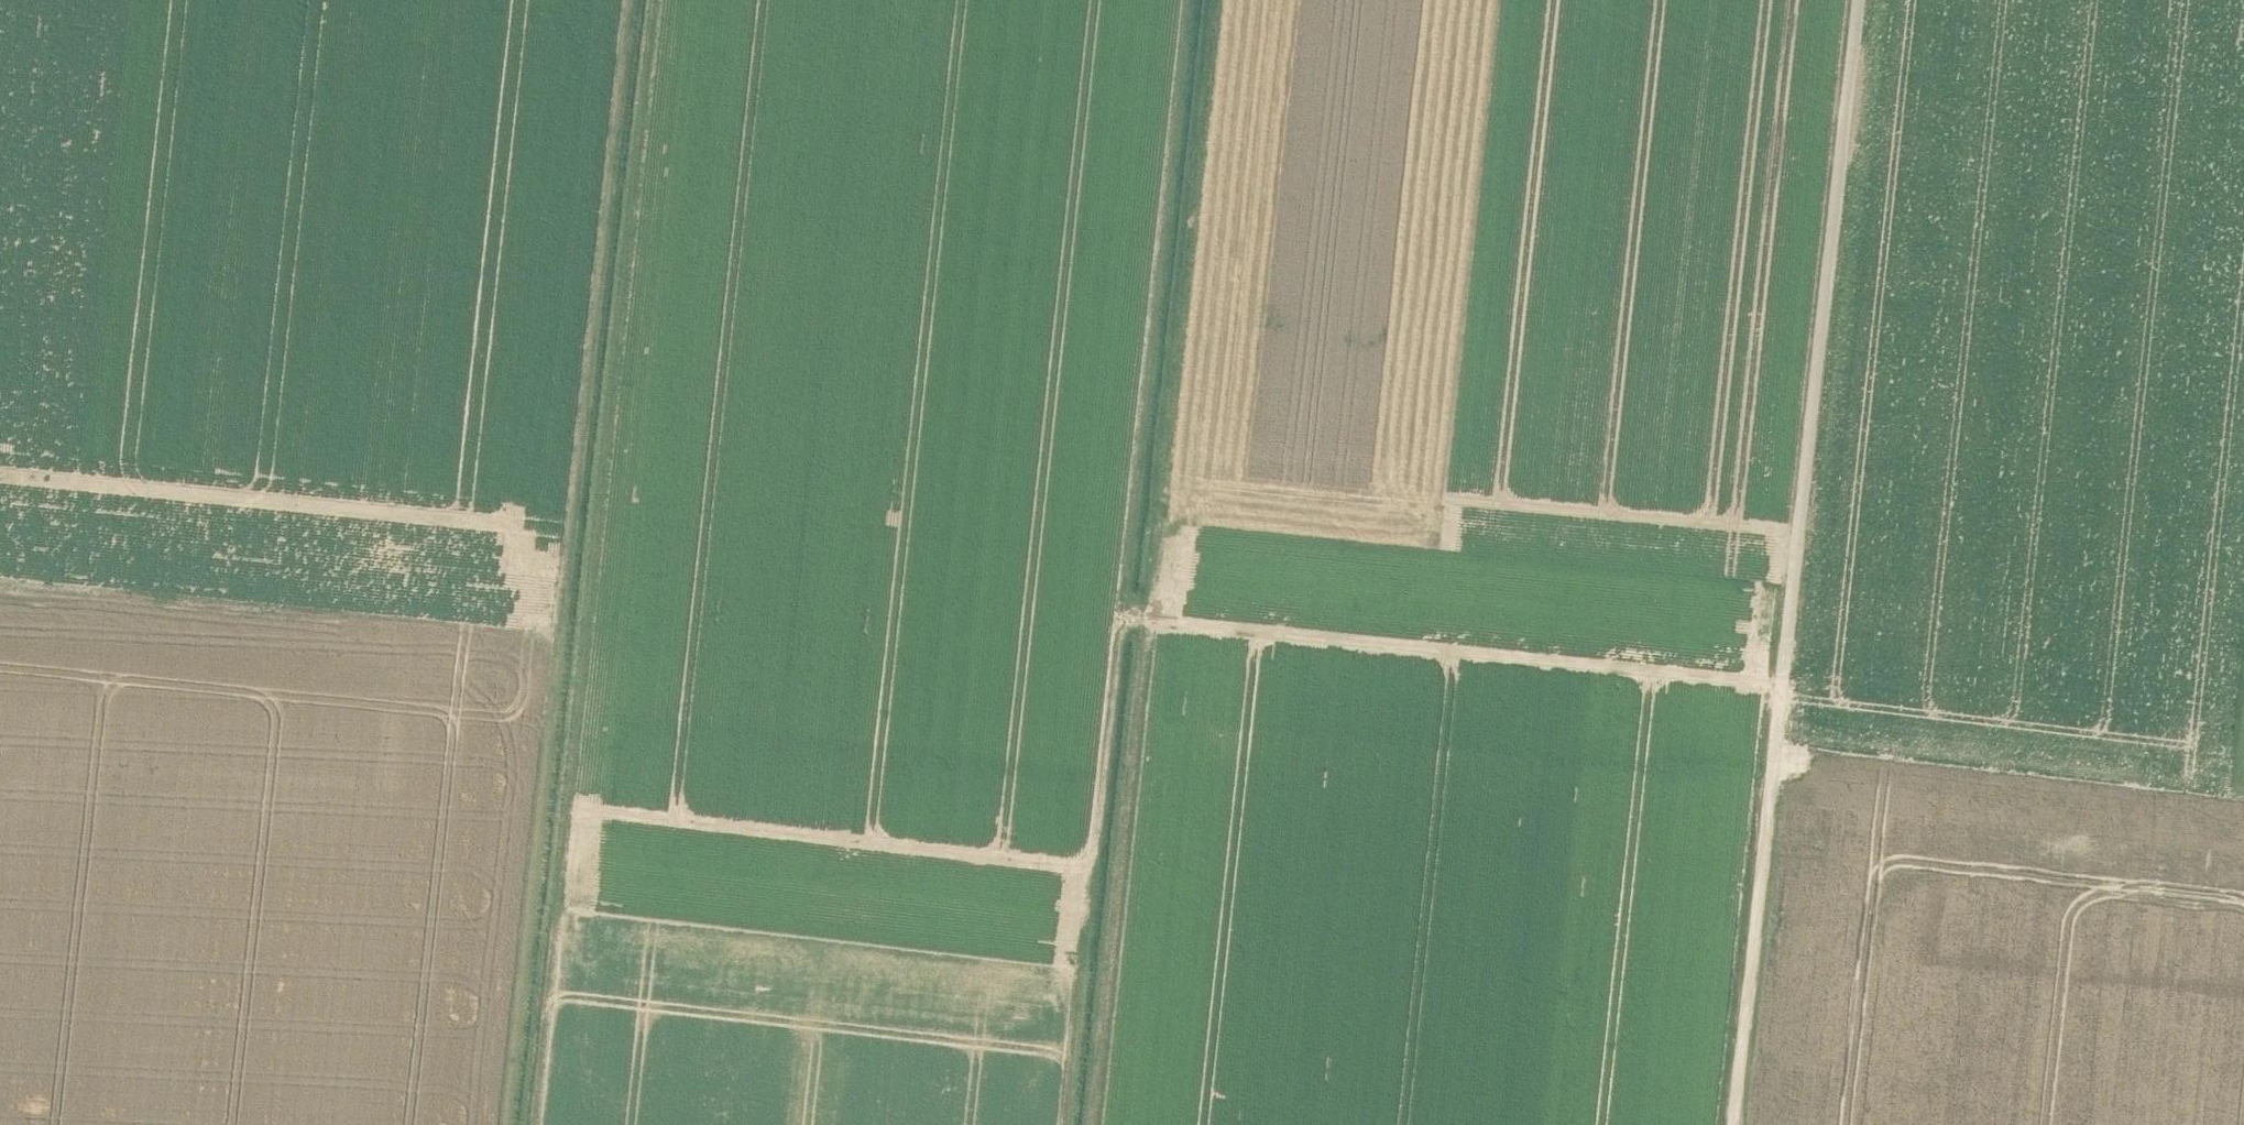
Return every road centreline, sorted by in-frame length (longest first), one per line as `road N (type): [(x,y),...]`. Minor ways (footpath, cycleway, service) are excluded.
road 1 (track): [(1732,1124),(1857,0)]
road 2 (track): [(1774,750),(2243,805)]

